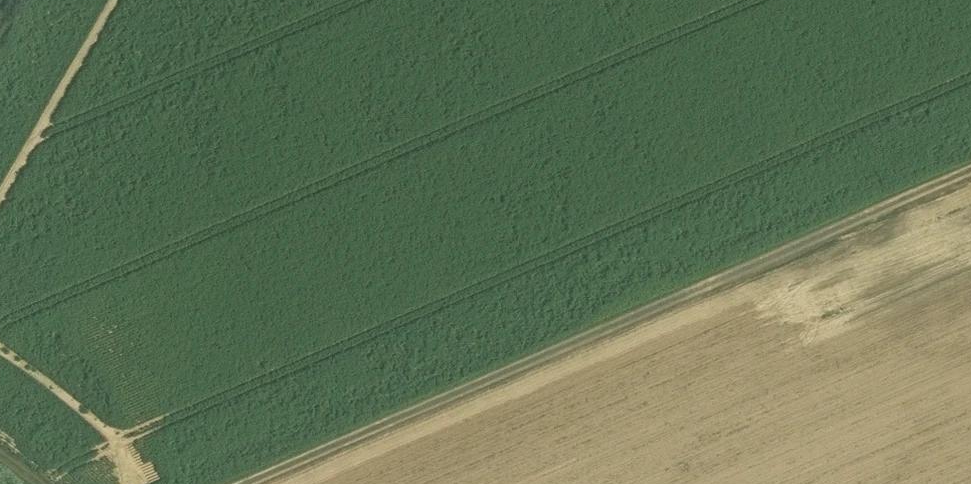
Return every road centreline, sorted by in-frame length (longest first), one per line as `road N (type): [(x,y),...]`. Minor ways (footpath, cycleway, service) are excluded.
road 1 (track): [(279,483),(970,185)]

